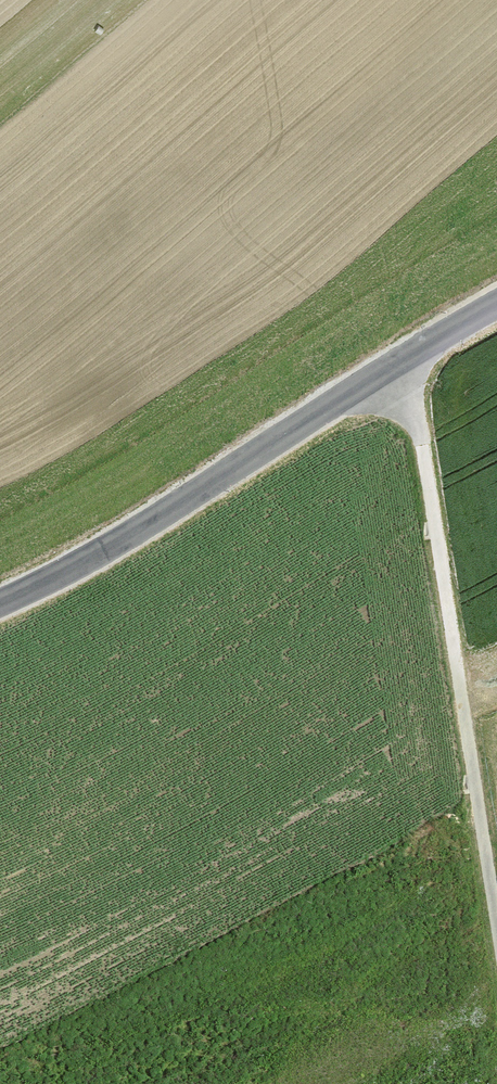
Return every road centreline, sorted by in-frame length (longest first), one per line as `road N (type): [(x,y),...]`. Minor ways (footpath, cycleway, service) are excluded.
road 1 (tertiary): [(496,303),(102,554),(0,605)]
road 2 (track): [(386,369),(424,445),(496,923)]

